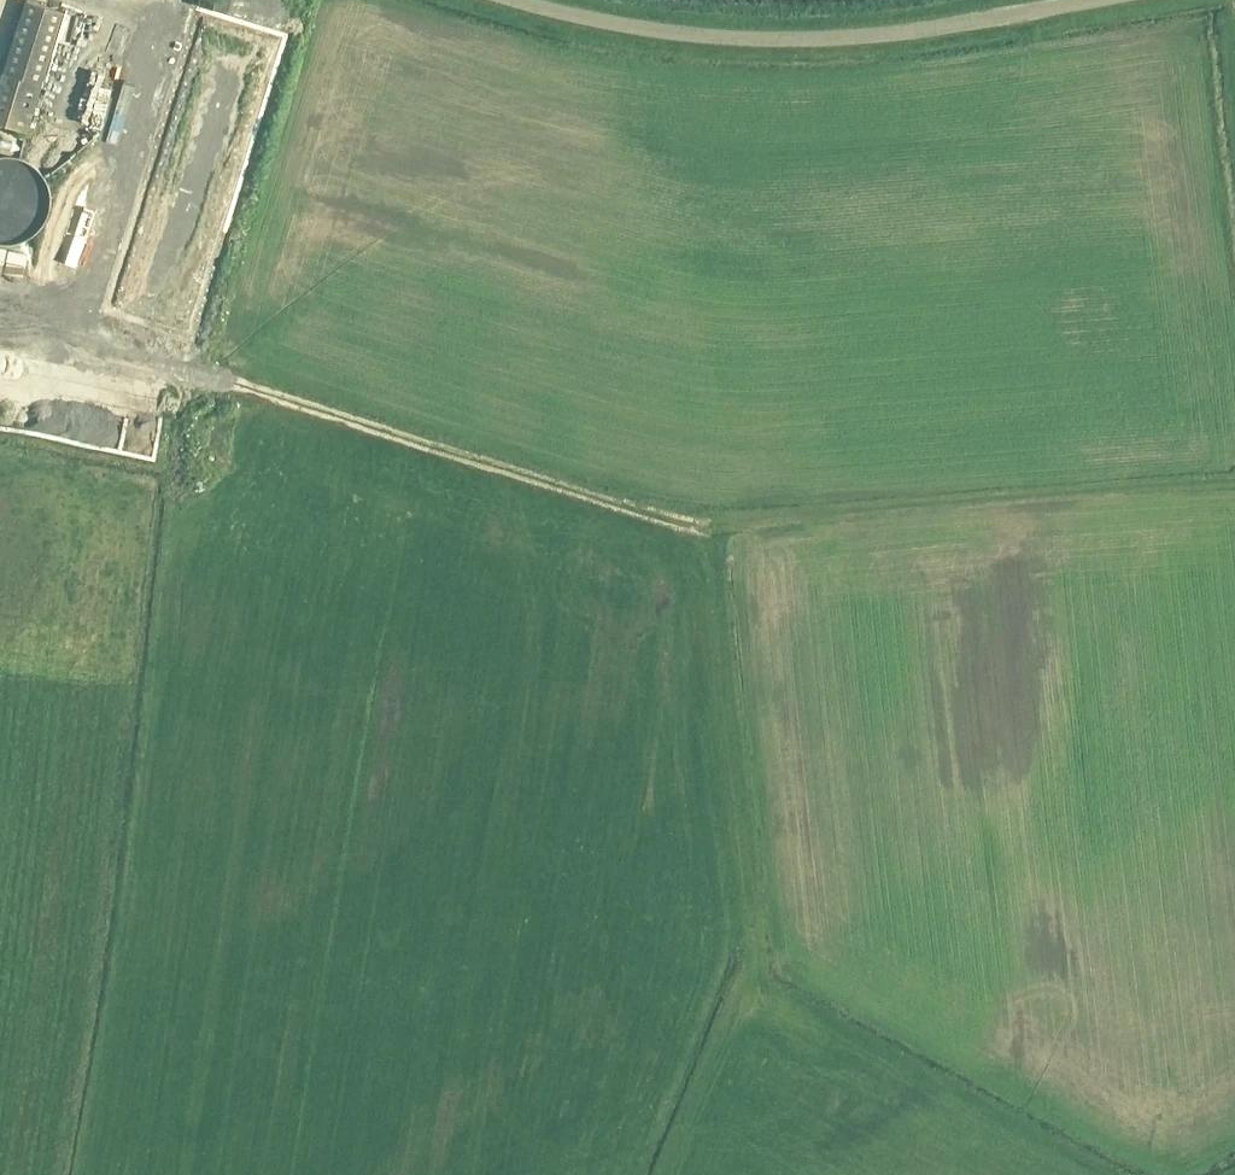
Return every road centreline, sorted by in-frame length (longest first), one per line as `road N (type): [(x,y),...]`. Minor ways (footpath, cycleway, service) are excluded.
road 1 (unclassified): [(1098,0),(880,35),(766,42),(677,37),(513,0)]

